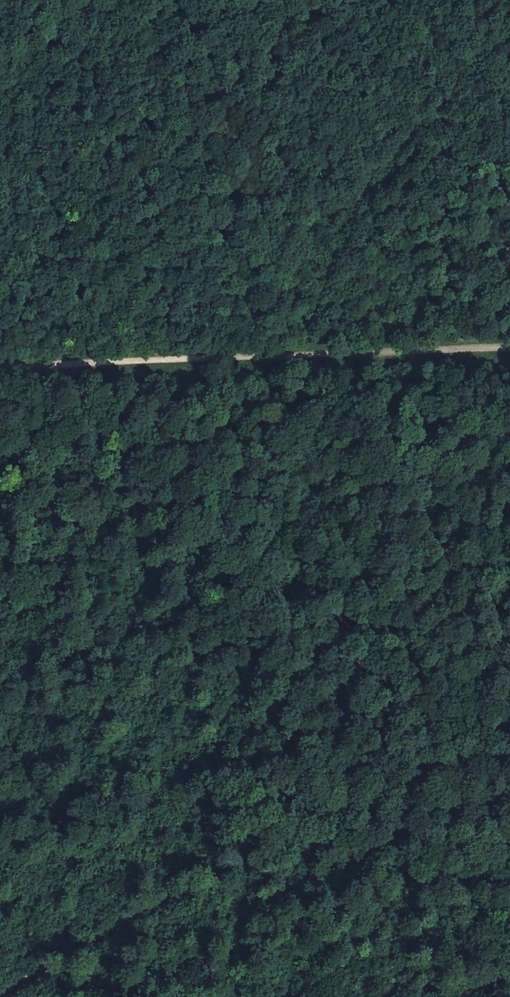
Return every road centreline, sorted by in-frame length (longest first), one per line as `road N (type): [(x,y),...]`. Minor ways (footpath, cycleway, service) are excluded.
road 1 (track): [(61,366),(78,409),(314,810)]
road 2 (track): [(61,366),(509,349)]
road 3 (track): [(314,810),(47,967)]

